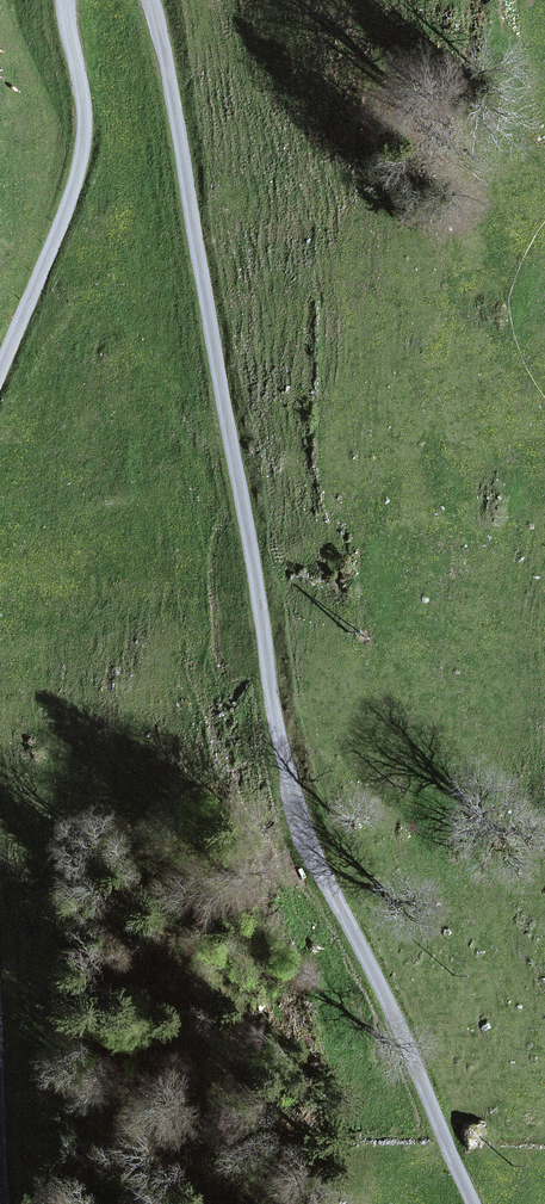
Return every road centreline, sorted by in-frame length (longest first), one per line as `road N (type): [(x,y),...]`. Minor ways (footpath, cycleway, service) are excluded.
road 1 (unclassified): [(154,0),(306,849),(384,987),(476,1203)]
road 2 (unclassified): [(0,361),(83,152),(82,96),(62,0)]

